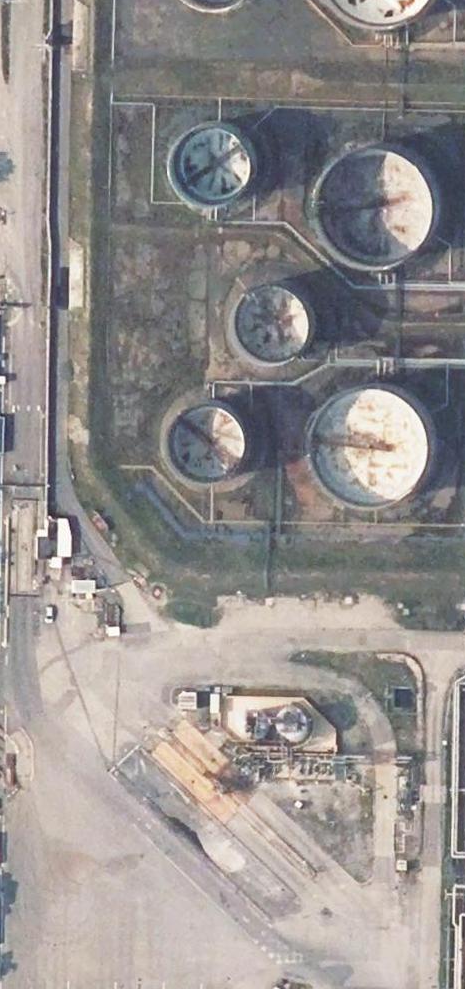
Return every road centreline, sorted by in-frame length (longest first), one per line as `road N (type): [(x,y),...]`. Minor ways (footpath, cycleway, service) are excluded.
road 1 (unclassified): [(20,640),(30,0)]

